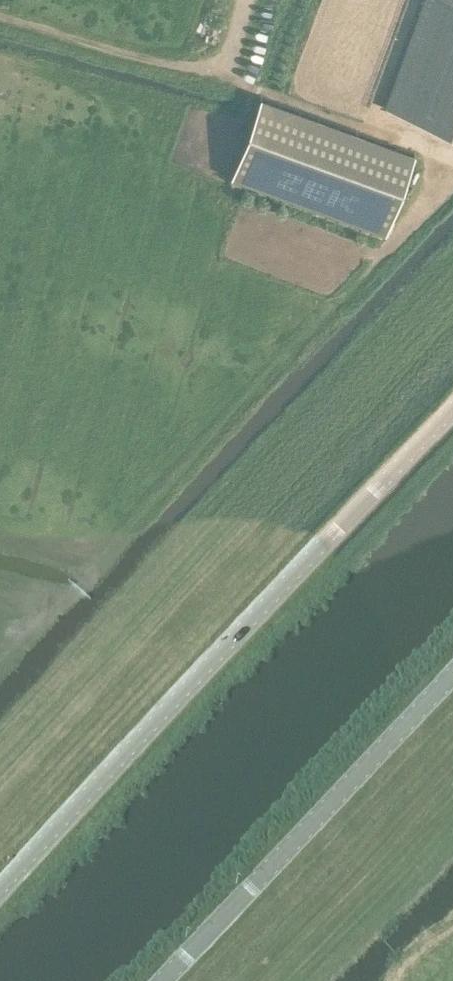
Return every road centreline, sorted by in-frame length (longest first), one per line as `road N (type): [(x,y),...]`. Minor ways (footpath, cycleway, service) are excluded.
road 1 (unclassified): [(0,890),(452,416)]
road 2 (unclassified): [(167,980),(452,673)]
road 3 (track): [(244,0),(226,52),(182,67),(0,18)]

